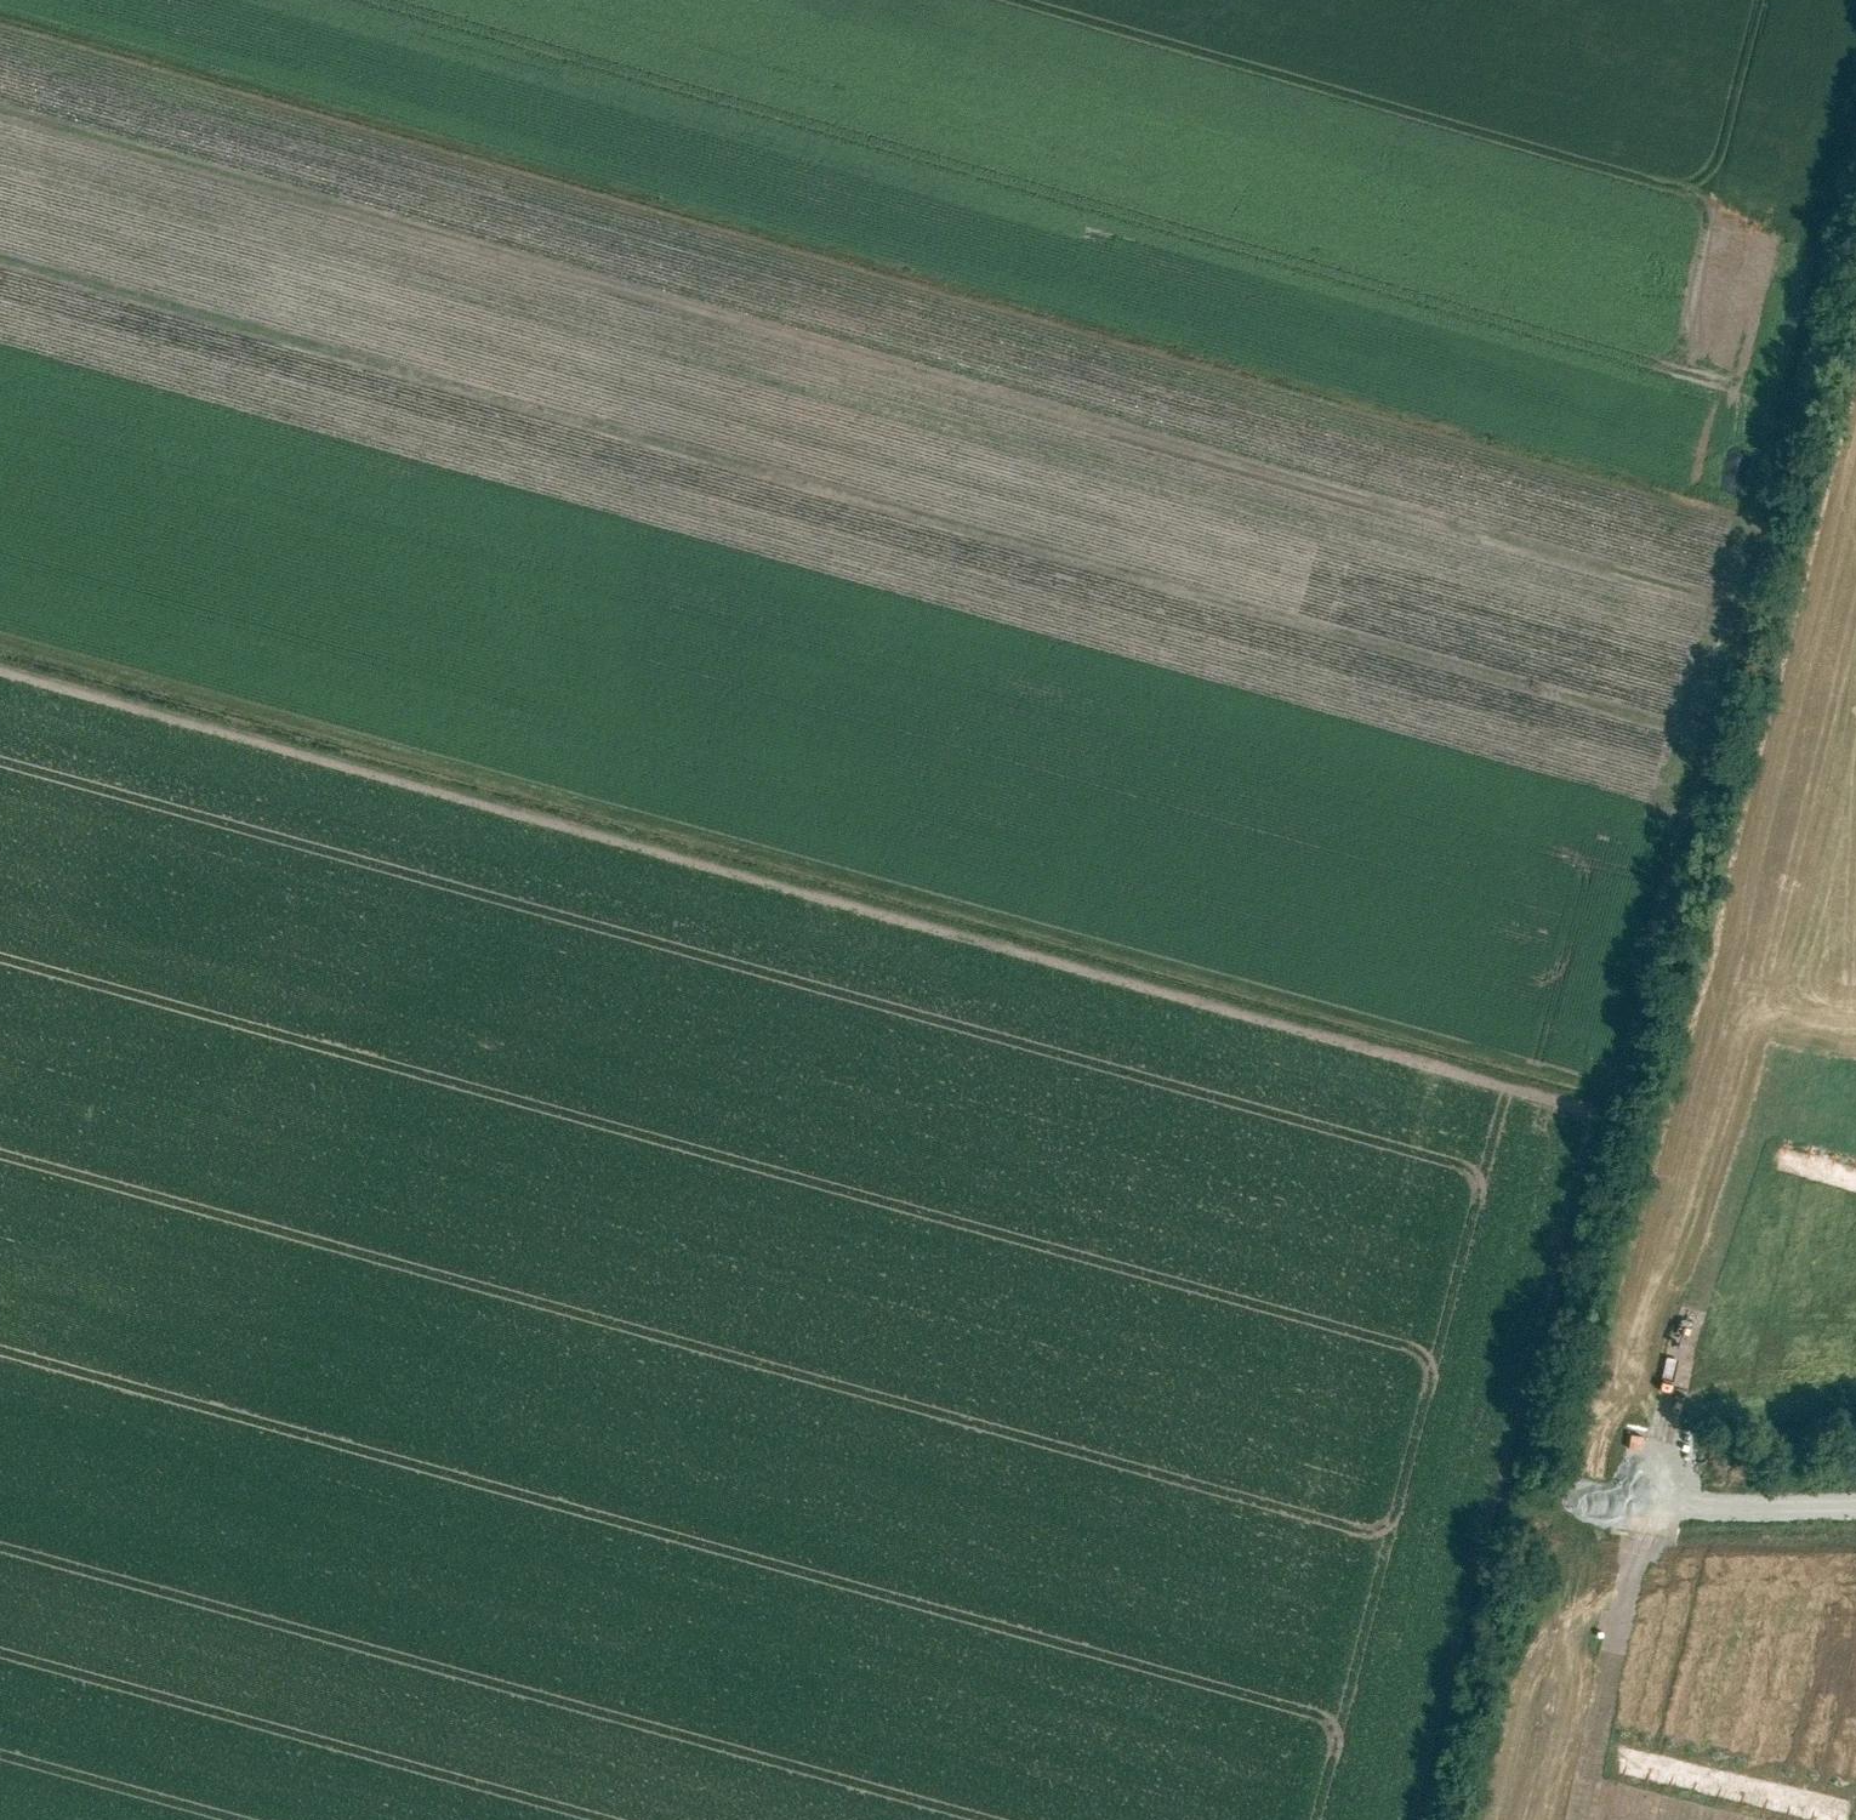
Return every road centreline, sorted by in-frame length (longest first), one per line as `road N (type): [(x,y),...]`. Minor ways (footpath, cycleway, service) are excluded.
road 1 (track): [(1703,1504),(1855,1503)]

